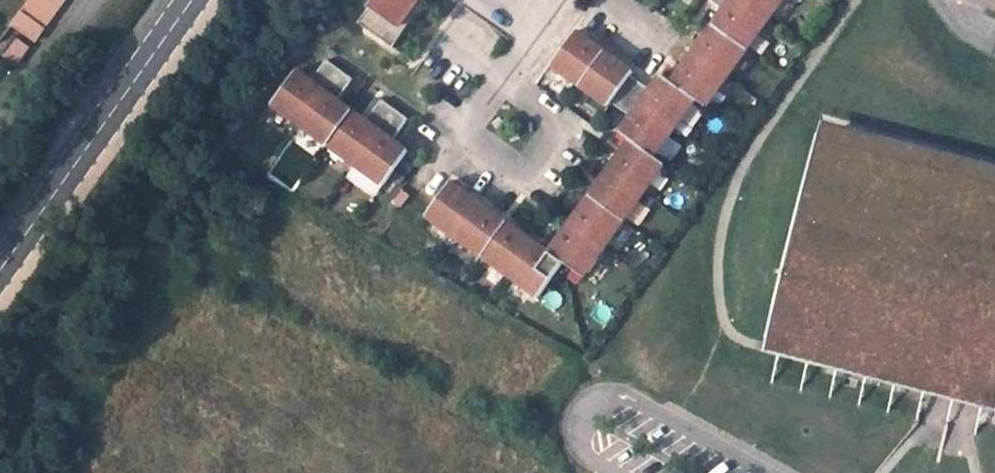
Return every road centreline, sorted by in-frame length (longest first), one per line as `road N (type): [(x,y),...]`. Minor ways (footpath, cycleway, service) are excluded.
road 1 (primary): [(0,269),(192,0)]
road 2 (residential): [(0,115),(87,0)]

